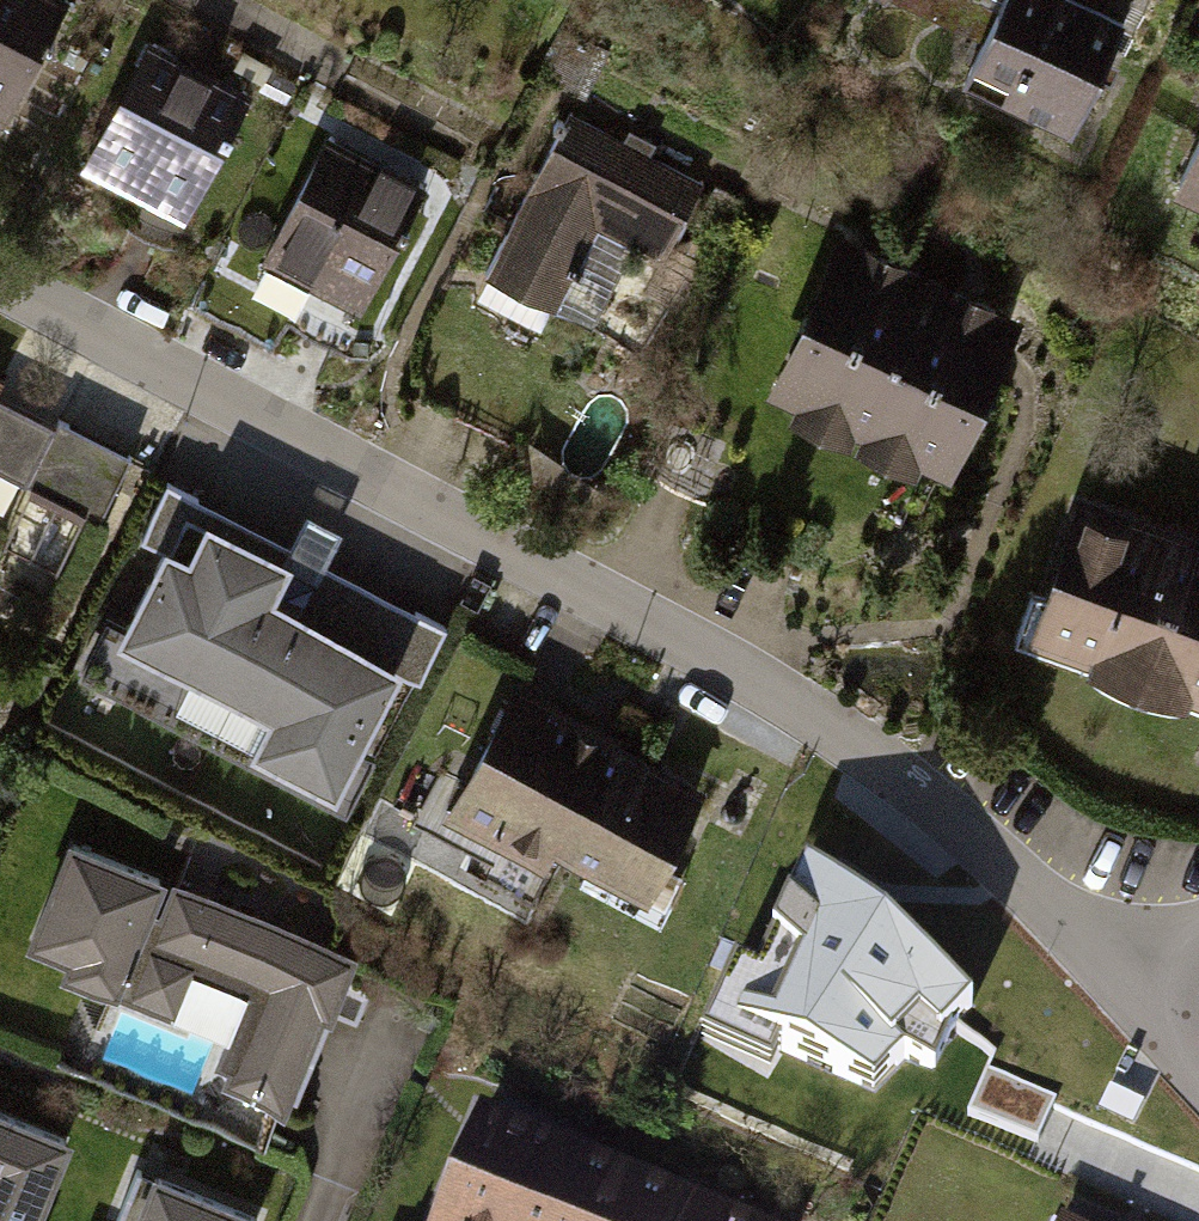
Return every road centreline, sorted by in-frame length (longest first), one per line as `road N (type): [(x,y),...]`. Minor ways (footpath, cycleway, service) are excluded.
road 1 (residential): [(0,291),(690,642),(813,715),(925,799),(1144,1003)]

